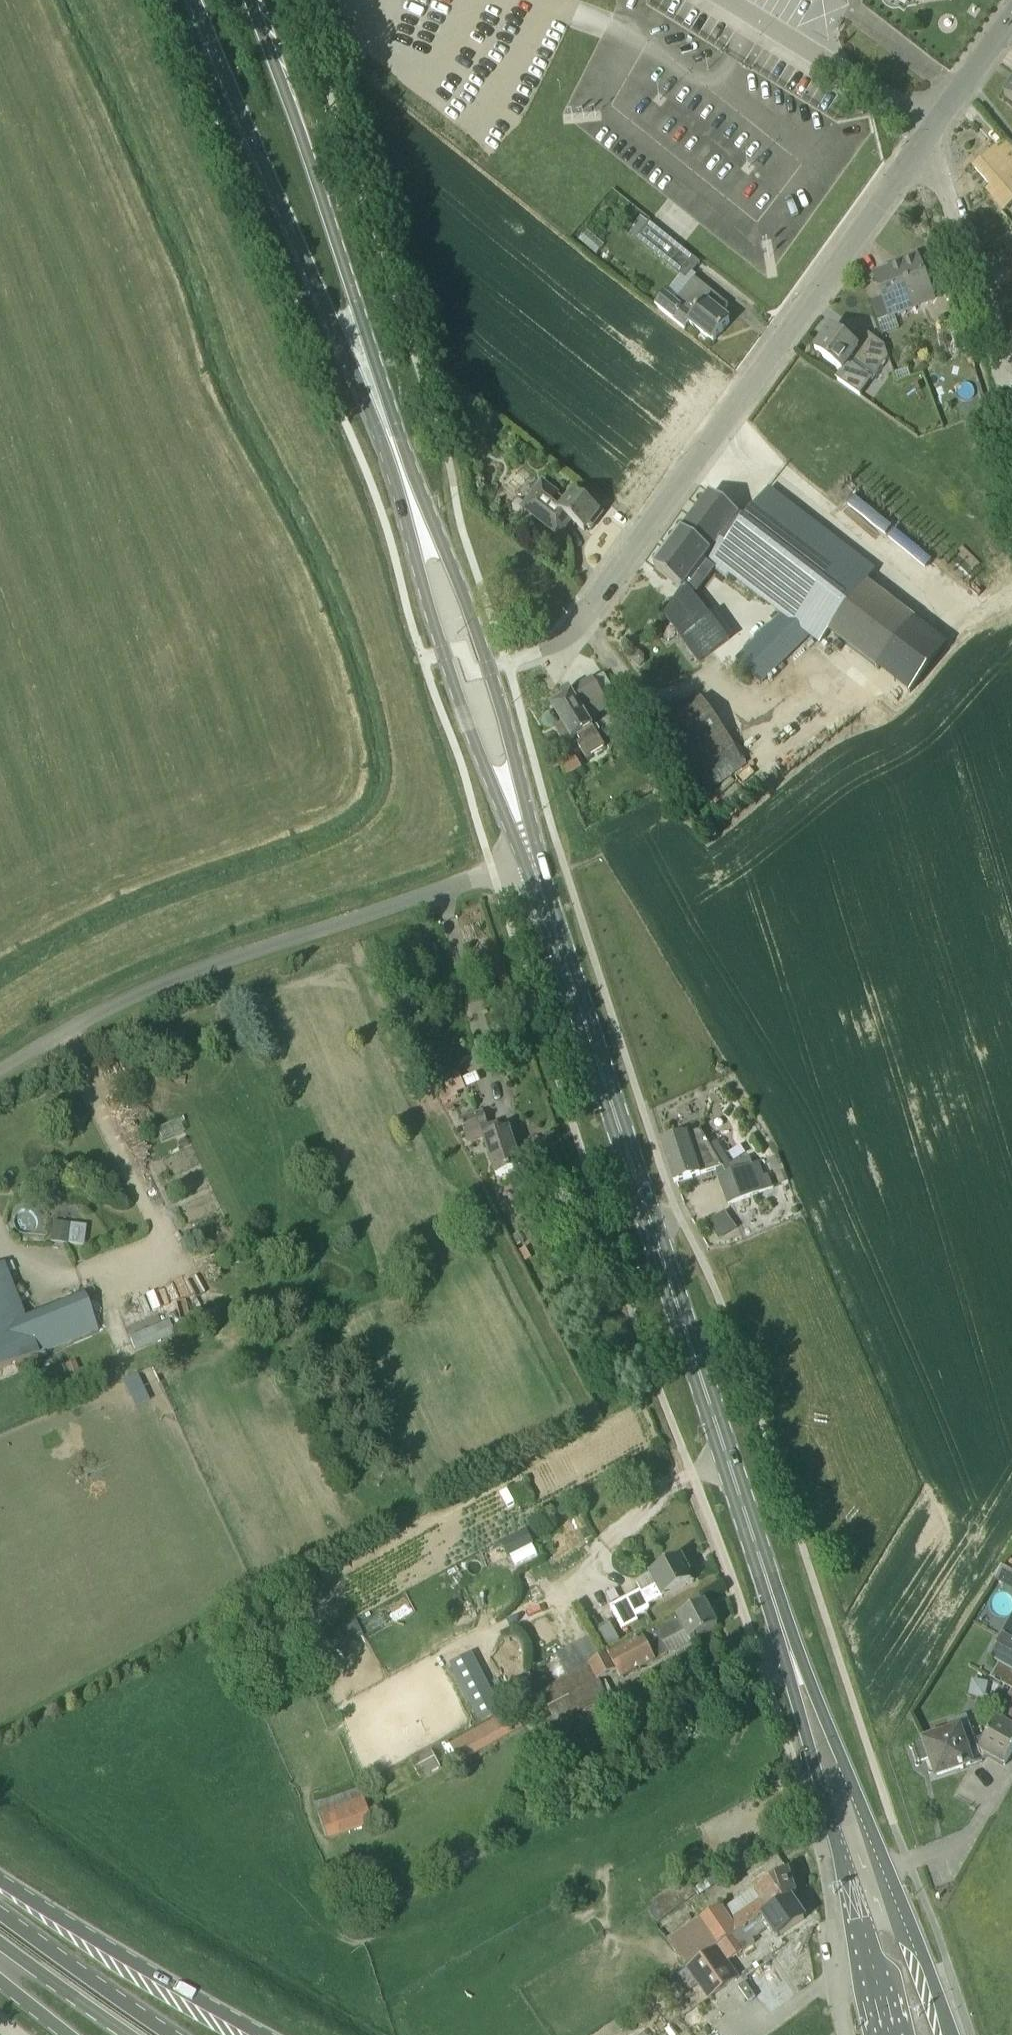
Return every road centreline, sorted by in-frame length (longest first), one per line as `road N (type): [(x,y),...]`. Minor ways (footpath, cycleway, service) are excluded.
road 1 (primary): [(837,1790),(532,859)]
road 2 (residential): [(543,649),(577,623),(927,130)]
road 3 (unclassified): [(0,1074),(165,979),(532,859)]
road 4 (primary): [(191,0),(327,311),(369,378)]
road 5 (primary): [(369,378),(357,305),(250,0)]
road 6 (primary): [(415,509),(418,566),(461,705),(485,764),(516,807)]
road 7 (primary): [(516,807),(513,757),(488,667),(447,556),(415,509)]
road 8 (unclassified): [(1011,426),(927,130)]
road 9 (primary): [(259,2034),(0,1880)]
road 10 (primary): [(953,2034),(924,1959),(837,1790)]
road 11 (unclassified): [(927,130),(728,0)]
road 12 (primary): [(169,2034),(0,1912)]
road 13 (primary): [(0,1943),(130,2034)]
road 14 (unclassified): [(927,130),(1011,14)]
road 15 (primary): [(415,509),(369,378)]
road 16 (primary): [(857,1907),(891,2034)]
road 17 (unclassified): [(857,1907),(835,1981),(844,2034)]

